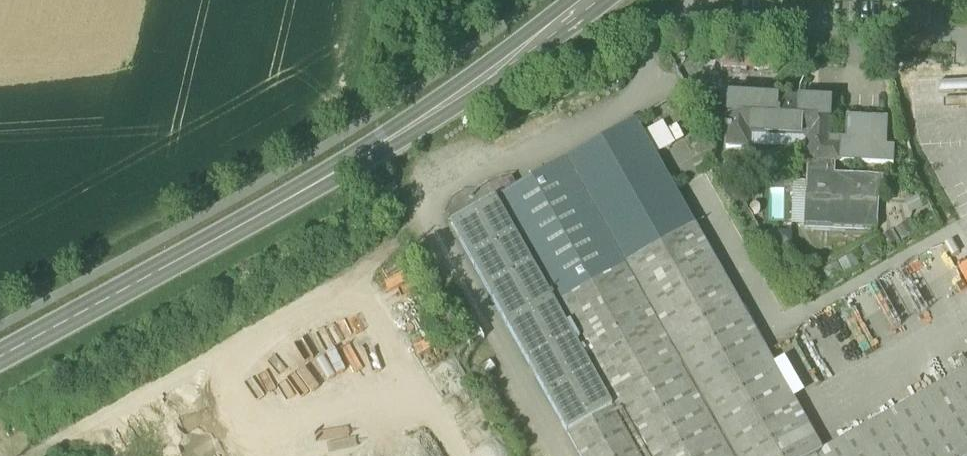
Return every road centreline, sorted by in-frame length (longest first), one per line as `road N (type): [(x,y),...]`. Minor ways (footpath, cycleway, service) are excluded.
road 1 (secondary): [(0,358),(316,186),(592,0)]
road 2 (track): [(422,217),(394,246),(40,455)]

